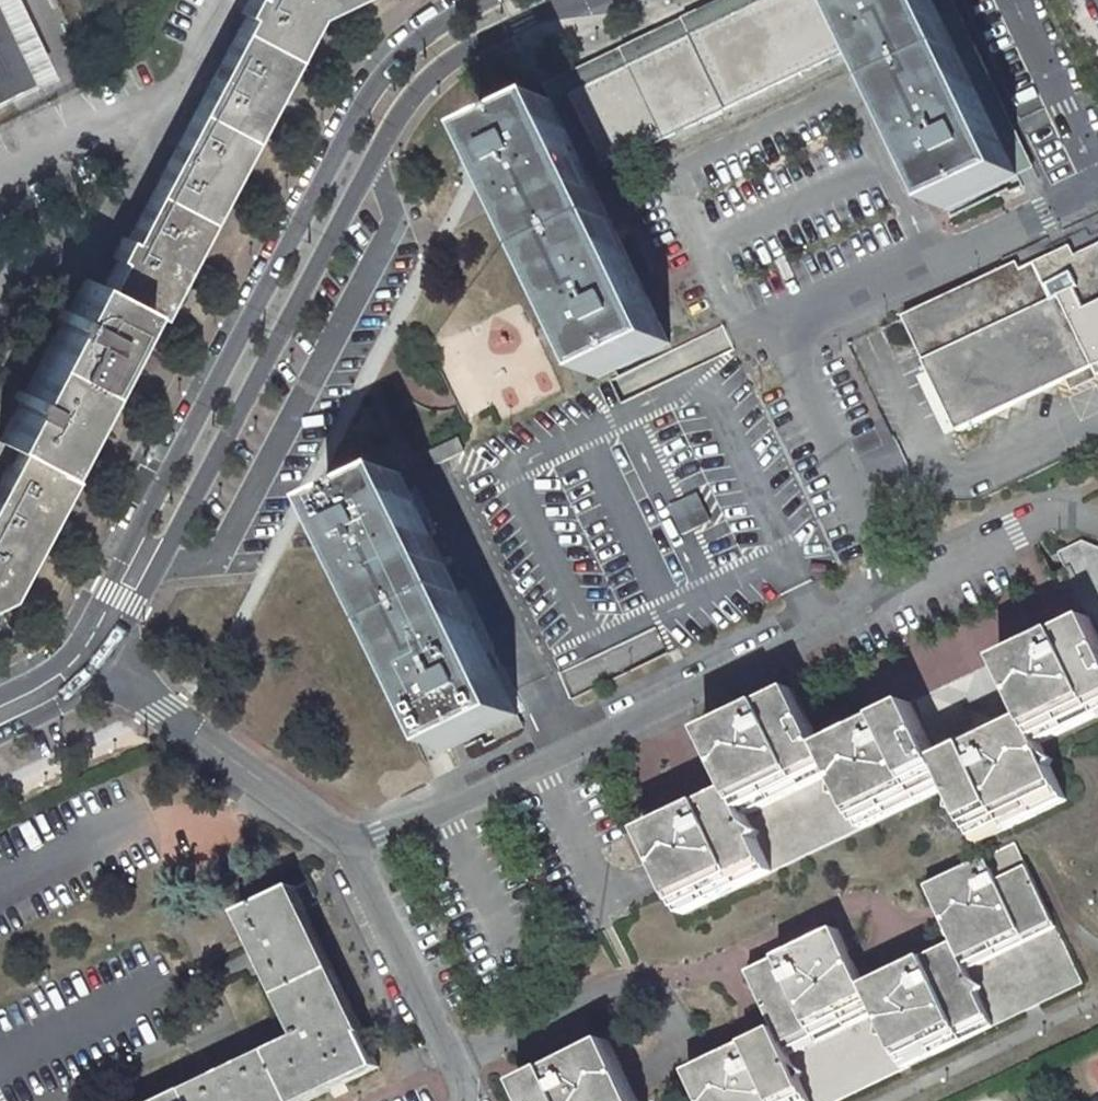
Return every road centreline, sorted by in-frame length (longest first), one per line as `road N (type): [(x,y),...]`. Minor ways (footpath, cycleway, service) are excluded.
road 1 (residential): [(355,847),(896,585),(782,327),(1097,182)]
road 2 (tertiary): [(103,664),(401,109),(460,52),(521,19),(582,0)]
road 3 (tertiary): [(482,0),(449,15),(375,84),(76,644)]
road 4 (unknown): [(453,1062),(597,994),(630,987),(656,995),(673,1025),(664,1053),(635,1072)]
road 5 (residential): [(103,664),(355,847)]
road 6 (residential): [(355,847),(472,1100)]
road 7 (residential): [(1011,0),(1097,177)]
road 8 (tertiary): [(0,733),(73,698),(103,664)]

